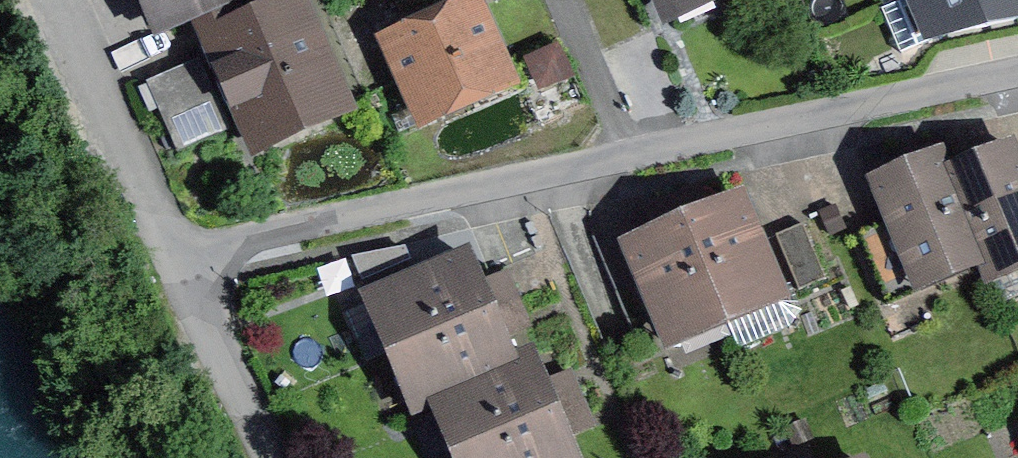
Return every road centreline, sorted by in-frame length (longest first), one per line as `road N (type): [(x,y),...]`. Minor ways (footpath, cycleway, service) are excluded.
road 1 (residential): [(631,154),(174,253)]
road 2 (residential): [(1017,71),(631,154)]
road 3 (residential): [(174,253),(61,0)]
road 4 (residential): [(277,457),(174,253)]
road 5 (residential): [(562,0),(631,154)]

